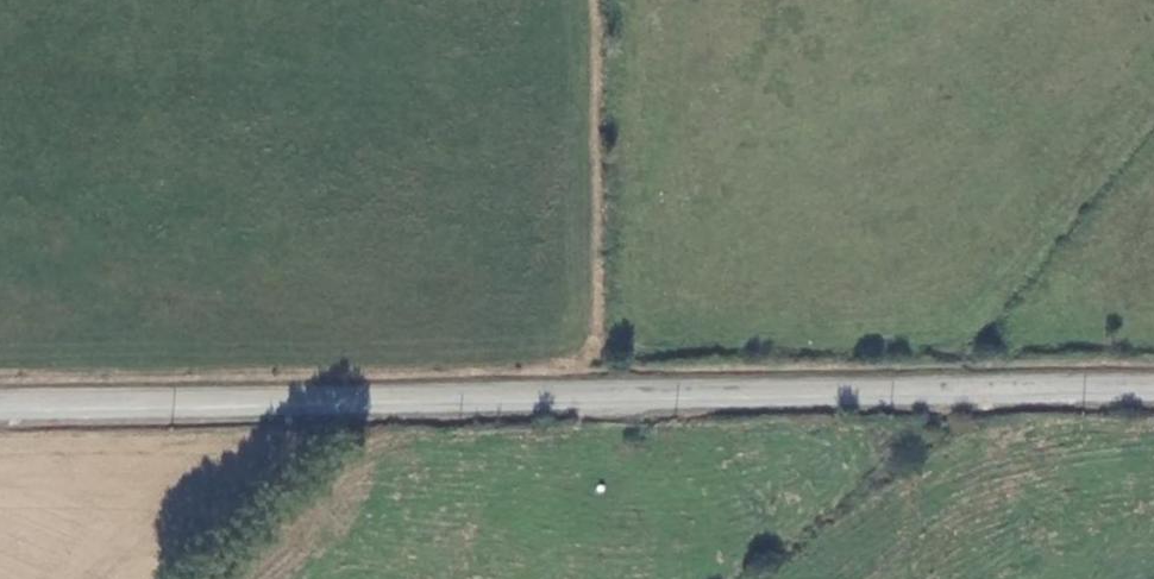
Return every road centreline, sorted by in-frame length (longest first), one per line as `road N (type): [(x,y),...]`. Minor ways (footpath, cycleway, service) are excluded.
road 1 (tertiary): [(0,404),(1153,389)]

